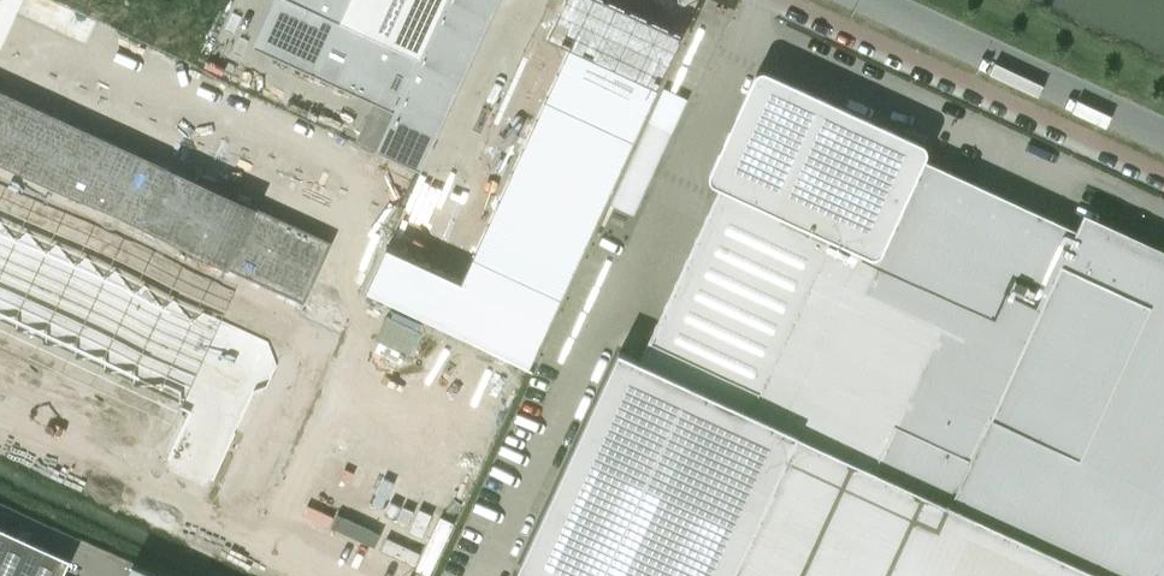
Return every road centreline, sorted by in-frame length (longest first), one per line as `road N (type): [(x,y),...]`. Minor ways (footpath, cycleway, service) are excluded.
road 1 (unclassified): [(867,0),(1163,138)]

